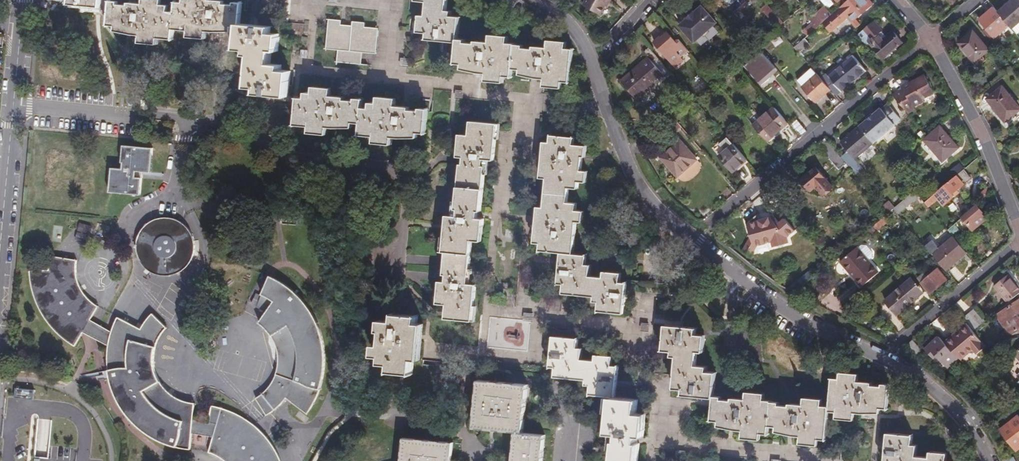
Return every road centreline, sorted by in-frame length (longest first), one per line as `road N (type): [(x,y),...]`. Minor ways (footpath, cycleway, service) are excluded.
road 1 (residential): [(532,0),(579,47),(628,175),(656,212),(771,304),(928,388),(985,460)]
road 2 (residential): [(11,109),(197,122),(288,156),(385,168),(399,184),(396,274)]
road 3 (residential): [(710,224),(926,39)]
road 4 (residential): [(926,39),(973,121),(1018,235)]
road 5 (residential): [(894,342),(1018,236)]
road 6 (residential): [(11,109),(0,230)]

